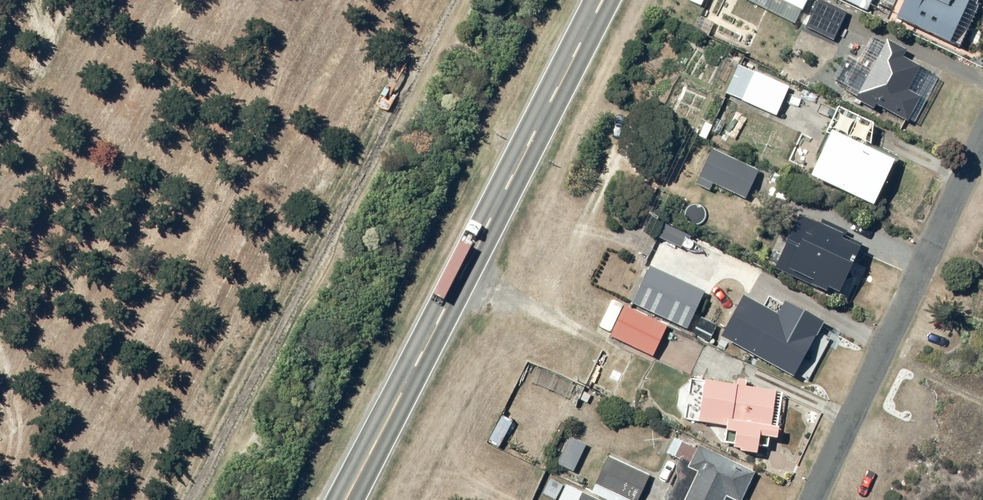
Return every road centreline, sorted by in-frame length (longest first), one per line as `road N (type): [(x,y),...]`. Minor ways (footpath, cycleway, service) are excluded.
road 1 (trunk): [(333,499),(596,0)]
road 2 (trunk): [(487,0),(237,499)]
road 3 (residential): [(789,499),(982,70)]

